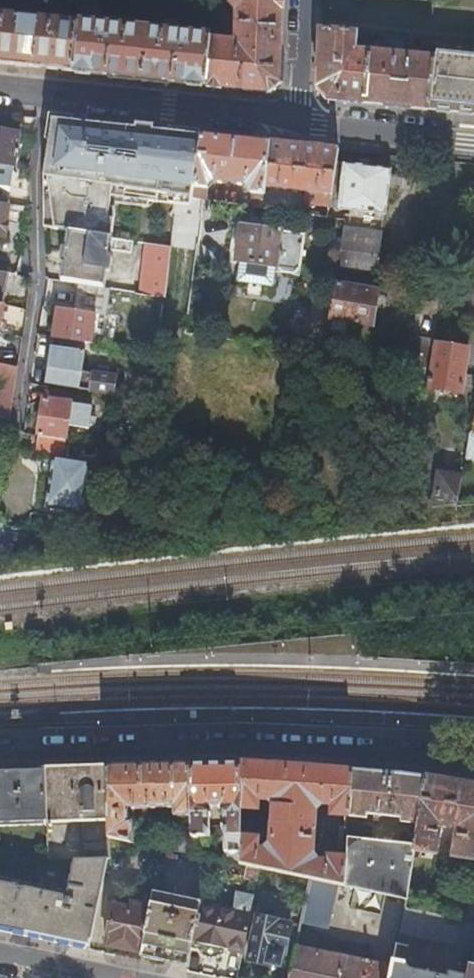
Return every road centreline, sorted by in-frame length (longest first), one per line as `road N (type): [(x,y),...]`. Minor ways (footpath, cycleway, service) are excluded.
road 1 (residential): [(473,769),(267,751),(0,759)]
road 2 (residential): [(297,123),(0,88)]
road 3 (residential): [(473,143),(297,123)]
road 4 (residential): [(297,123),(302,0)]
road 5 (residential): [(119,977),(0,953)]

